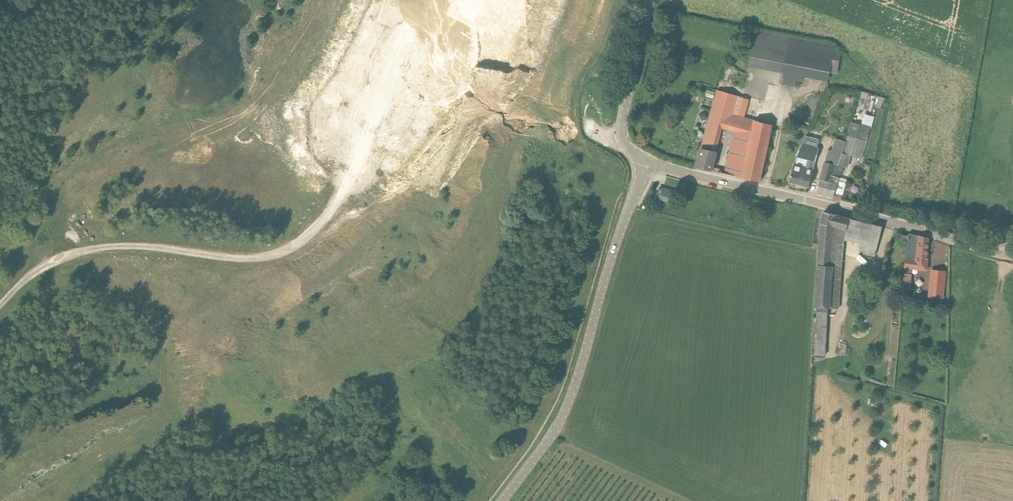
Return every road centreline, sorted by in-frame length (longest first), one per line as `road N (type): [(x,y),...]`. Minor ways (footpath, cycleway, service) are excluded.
road 1 (track): [(352,195),(302,240),(268,256),(85,253),(45,244),(73,274),(141,311),(163,360),(152,420),(56,500)]
road 2 (unclassified): [(1012,256),(649,161)]
road 3 (tertiary): [(502,500),(566,409),(649,161)]
road 4 (tertiary): [(649,161),(628,148),(621,129),(650,0)]

